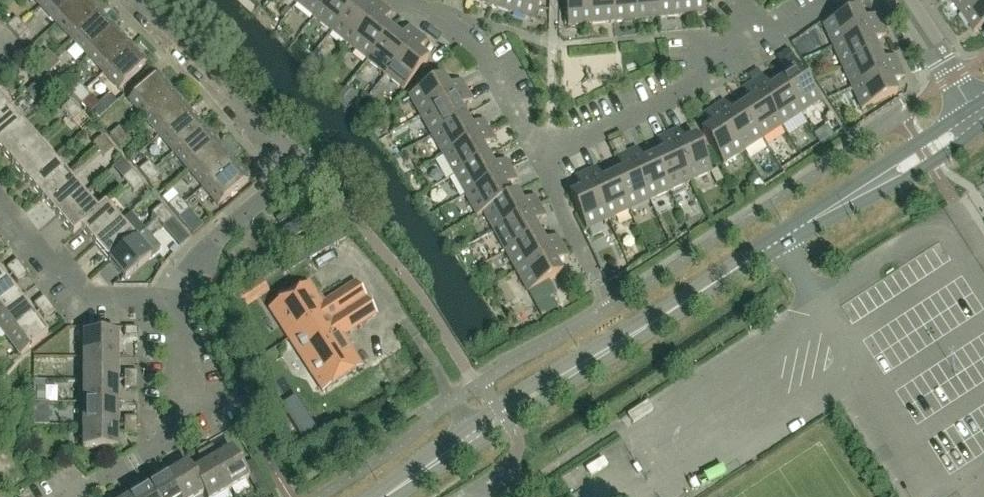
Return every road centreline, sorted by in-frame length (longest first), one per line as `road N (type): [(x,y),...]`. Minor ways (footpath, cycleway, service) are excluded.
road 1 (residential): [(161,300),(303,163),(137,0)]
road 2 (residential): [(541,156),(681,93),(710,54),(755,30),(794,29),(835,0)]
road 3 (residential): [(76,496),(167,437),(190,390),(177,327),(161,300)]
road 4 (tertiary): [(586,360),(498,406),(417,460),(381,496)]
road 5 (tertiary): [(389,496),(554,396),(586,360)]
road 6 (tertiary): [(777,241),(930,163),(983,125)]
road 7 (tertiary): [(971,106),(777,241)]
road 8 (tertiary): [(586,360),(777,241)]
road 9 (residential): [(541,156),(479,48),(396,0)]
road 10 (residential): [(161,300),(96,296),(0,193)]
road 11 (residential): [(971,106),(903,0)]
road 12 (residential): [(592,266),(541,156)]

